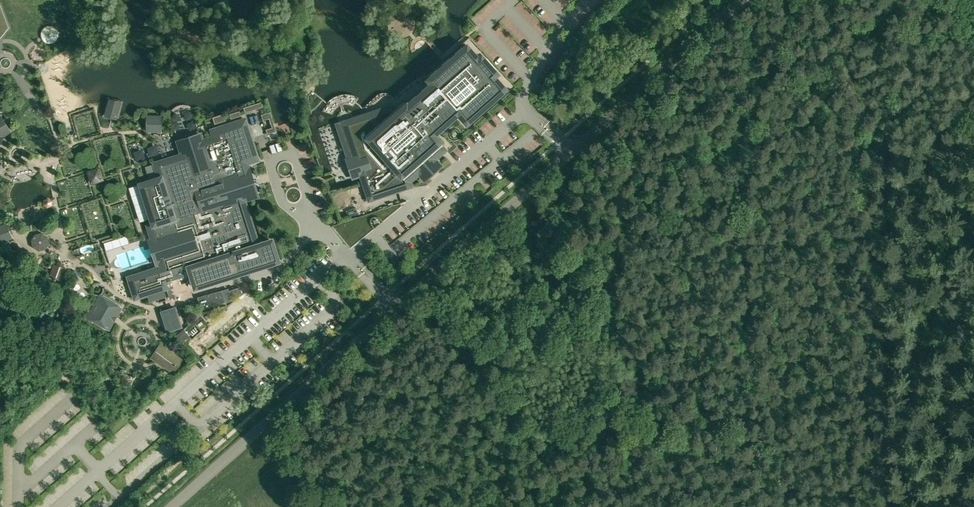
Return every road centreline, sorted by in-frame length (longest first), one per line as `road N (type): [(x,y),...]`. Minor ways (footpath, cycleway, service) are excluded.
road 1 (unclassified): [(170,506),(735,0)]

